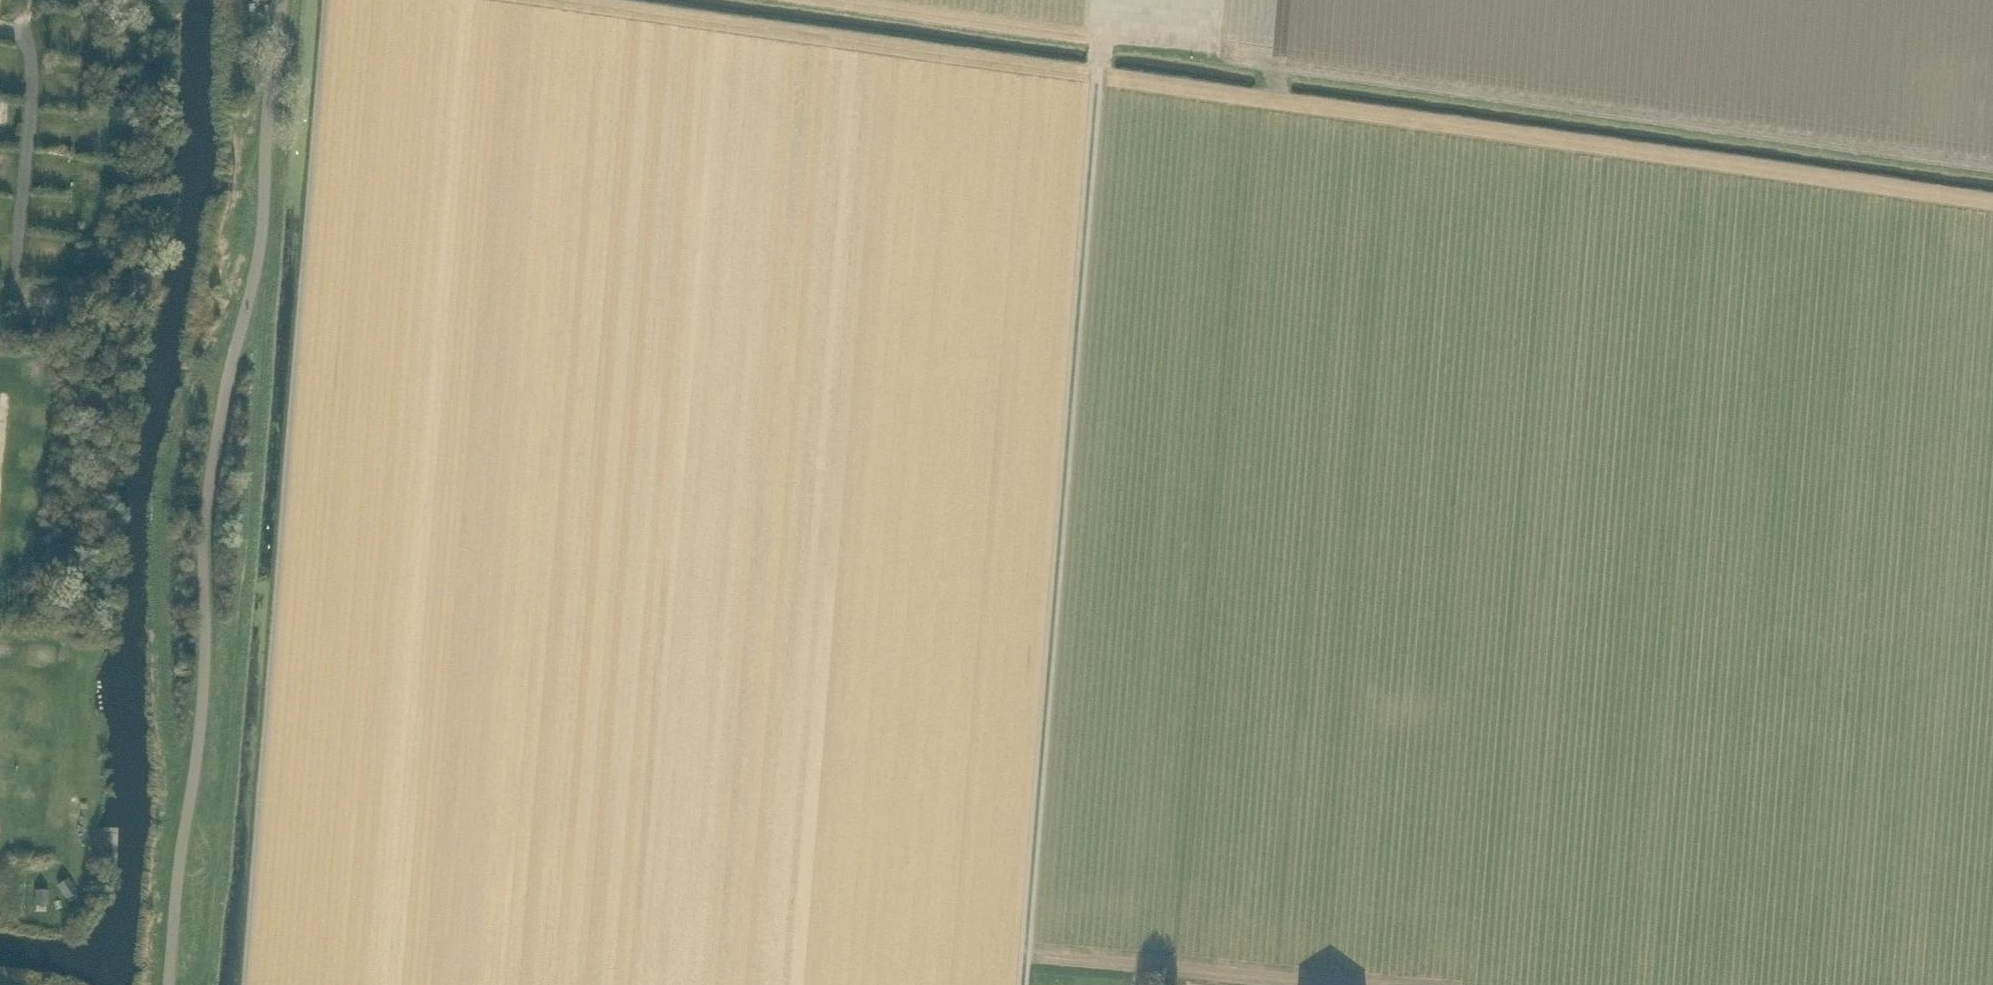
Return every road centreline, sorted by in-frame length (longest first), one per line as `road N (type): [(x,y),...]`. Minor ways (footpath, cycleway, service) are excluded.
road 1 (track): [(1195,0),(1104,45),(1025,984)]

